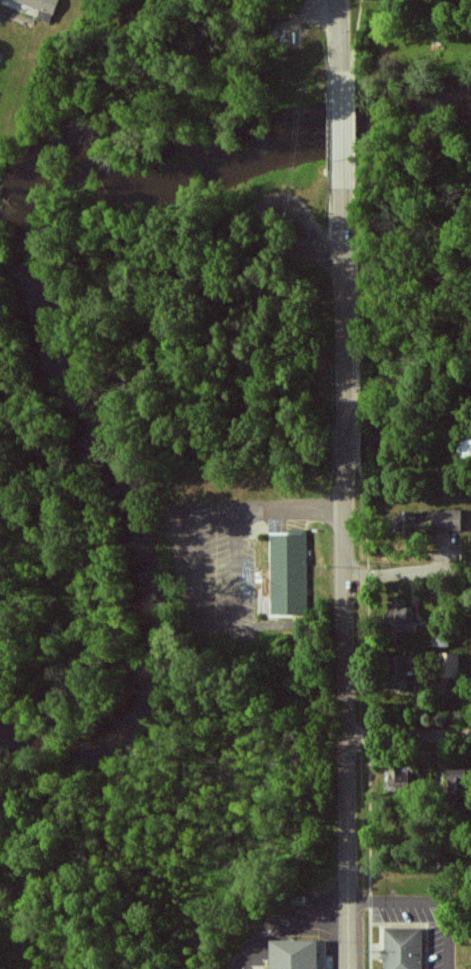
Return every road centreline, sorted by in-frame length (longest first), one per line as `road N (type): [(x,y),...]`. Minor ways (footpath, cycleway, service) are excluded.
road 1 (tertiary): [(347,968),(344,204)]
road 2 (tertiary): [(344,204),(343,58)]
road 3 (residential): [(470,568),(344,577)]
road 4 (residential): [(346,736),(470,734)]

